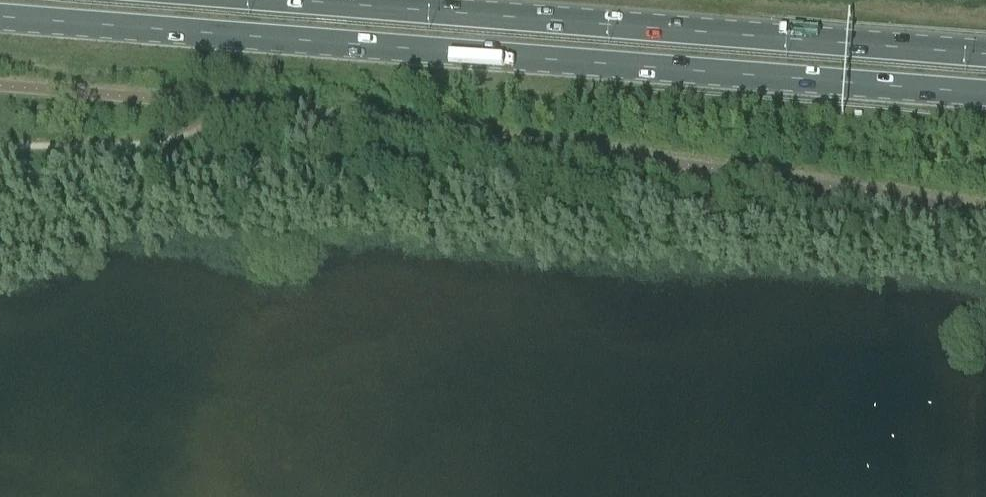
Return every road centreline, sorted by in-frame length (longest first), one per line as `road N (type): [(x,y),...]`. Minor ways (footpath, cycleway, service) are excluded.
road 1 (trunk): [(0,18),(985,95)]
road 2 (trunk): [(985,55),(291,0)]

